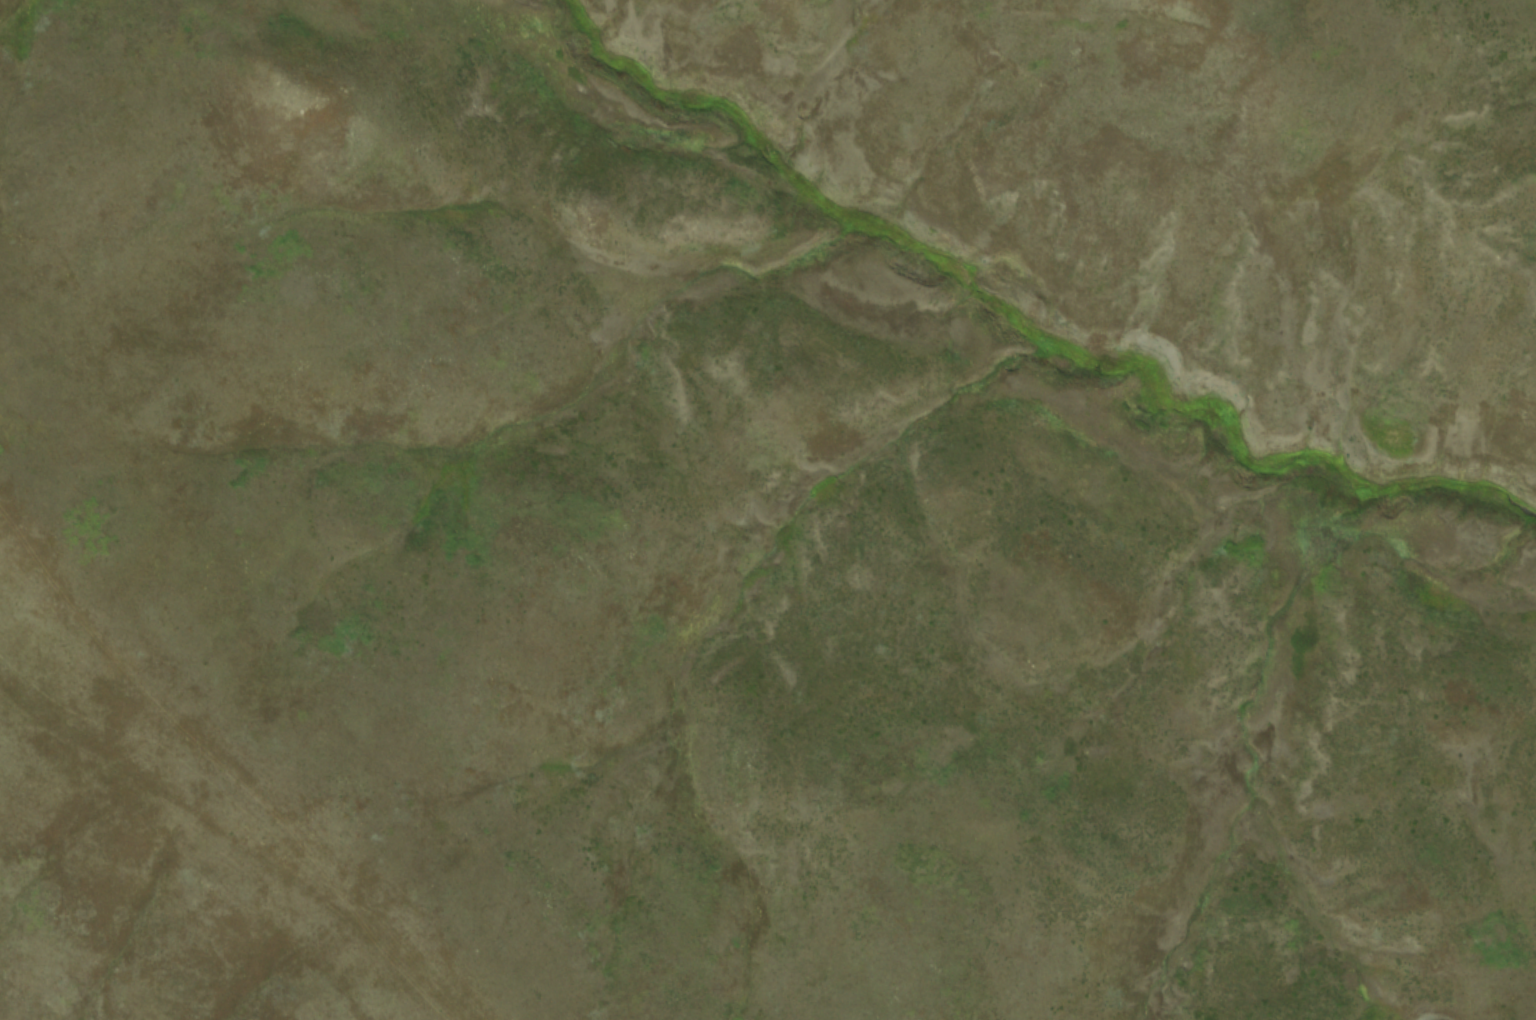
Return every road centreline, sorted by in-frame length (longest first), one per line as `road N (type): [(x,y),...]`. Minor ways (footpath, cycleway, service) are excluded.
road 1 (residential): [(446,1019),(0,653)]

